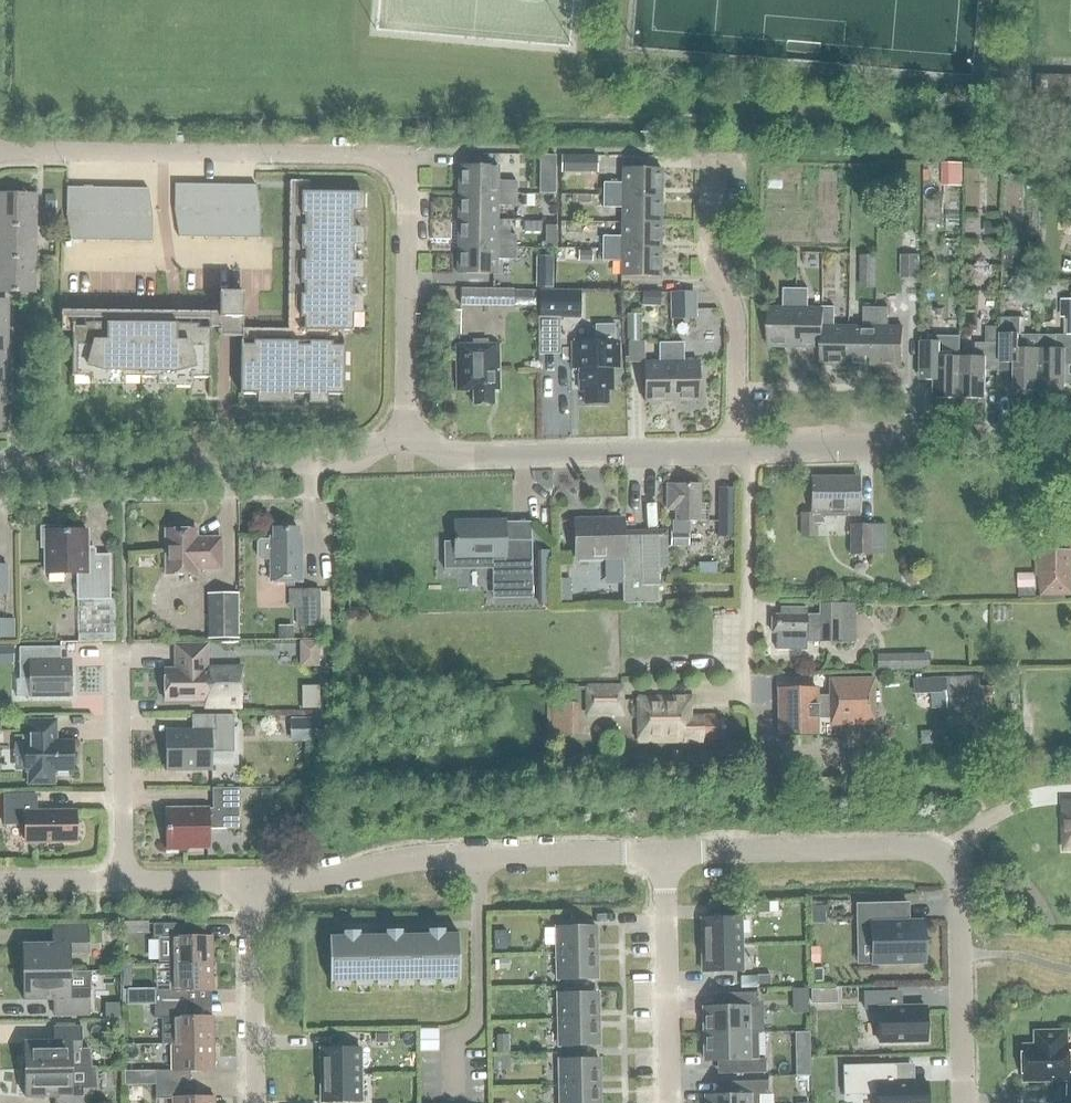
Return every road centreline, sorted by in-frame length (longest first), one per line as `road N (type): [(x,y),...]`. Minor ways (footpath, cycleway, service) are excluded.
road 1 (residential): [(406,433),(407,154),(0,157)]
road 2 (residential): [(966,1102),(958,850),(664,854)]
road 3 (residential): [(664,854),(419,856),(315,881),(251,883)]
road 4 (residential): [(406,433),(353,460),(0,463)]
road 5 (residential): [(736,455),(454,457),(406,433)]
road 6 (residential): [(736,455),(733,309),(707,253),(702,132)]
road 7 (residential): [(1070,450),(748,455)]
road 8 (residential): [(664,854),(669,1102)]
road 9 (residential): [(120,653),(123,884)]
road 10 (residential): [(748,683),(748,455)]
road 11 (residential): [(252,1102),(251,883)]
road 12 (residential): [(251,883),(123,884)]
road 13 (residential): [(123,884),(0,881)]

